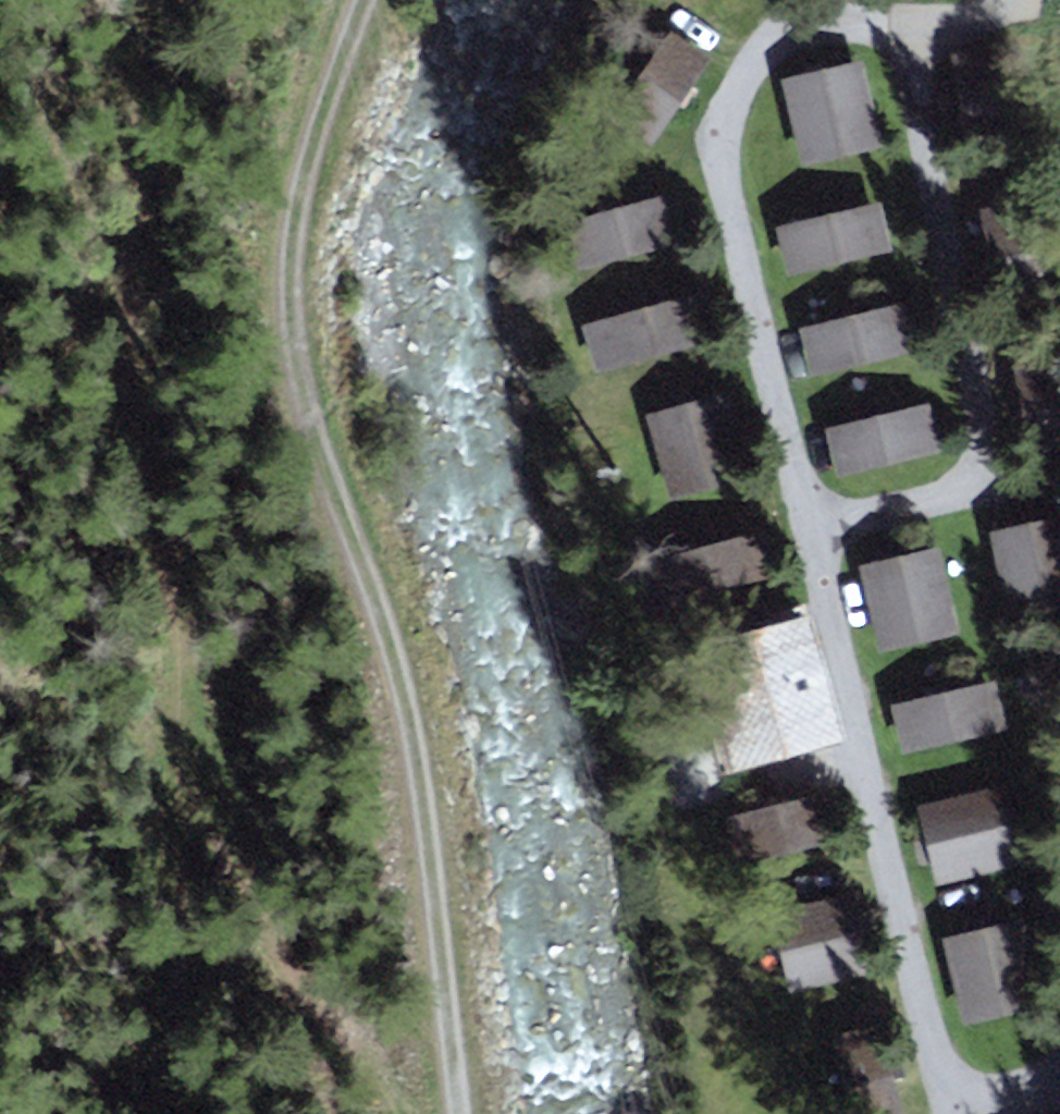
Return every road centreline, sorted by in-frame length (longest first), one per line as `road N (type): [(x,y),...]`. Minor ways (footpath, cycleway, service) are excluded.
road 1 (track): [(366,0),(324,115),(287,262),(288,329),(402,711),(455,1113)]
road 2 (track): [(166,1113),(138,538)]
road 3 (track): [(138,538),(129,349),(132,90),(151,0)]

